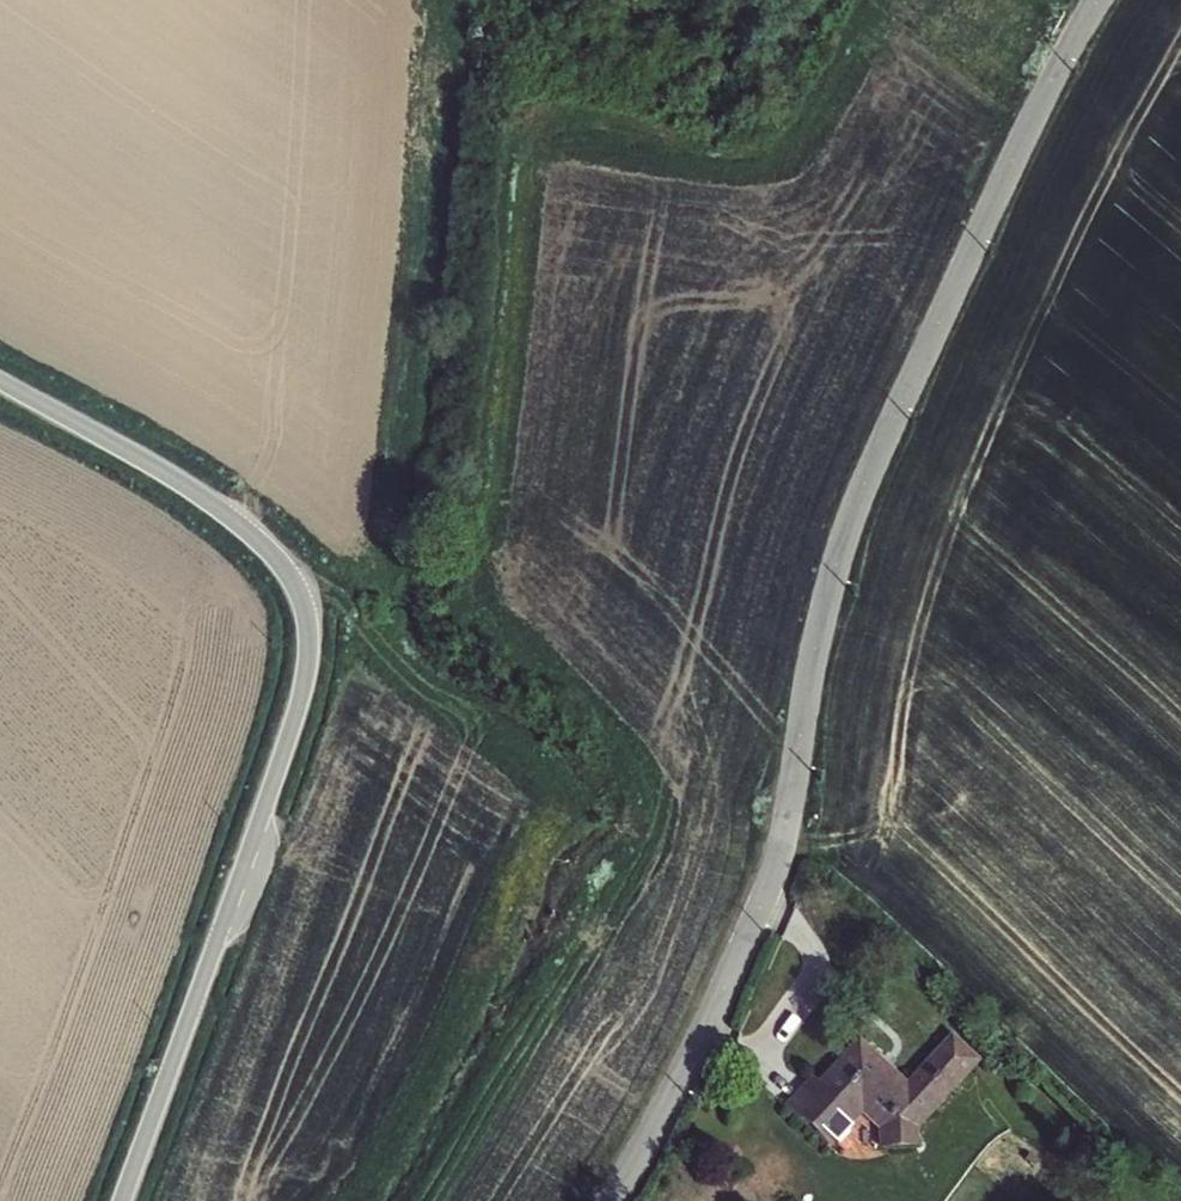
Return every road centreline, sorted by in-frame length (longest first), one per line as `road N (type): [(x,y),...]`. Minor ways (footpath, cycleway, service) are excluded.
road 1 (residential): [(1097,0),(863,487),(810,667),(786,827),(768,888),(681,1075),(611,1200)]
road 2 (residential): [(122,1200),(303,694),(307,611),(278,556),(224,510),(0,380)]

